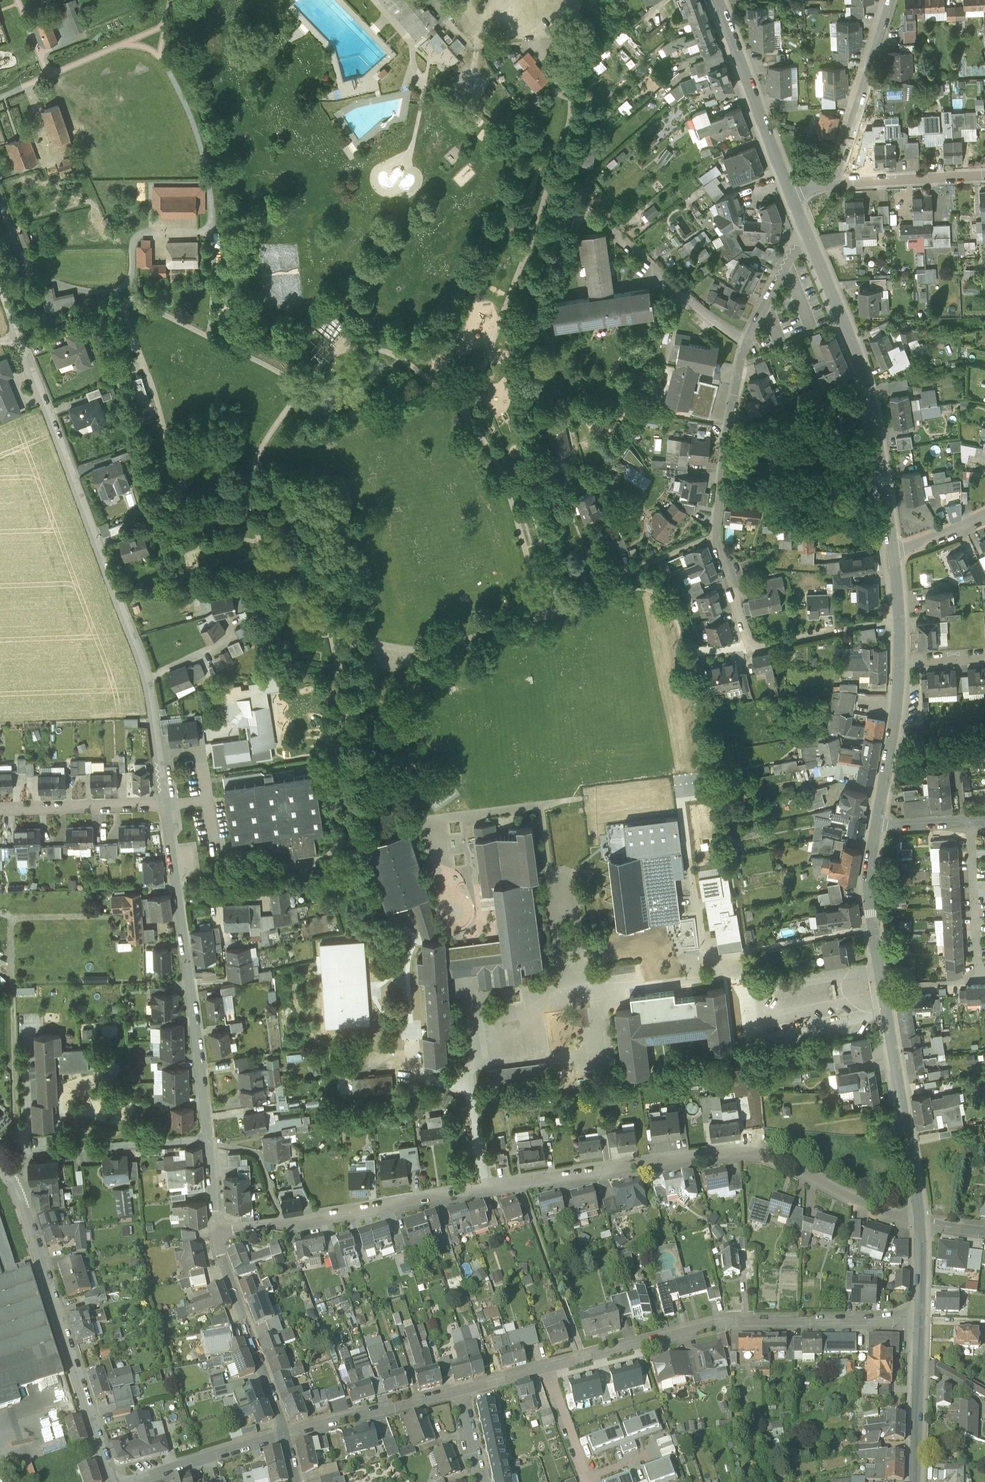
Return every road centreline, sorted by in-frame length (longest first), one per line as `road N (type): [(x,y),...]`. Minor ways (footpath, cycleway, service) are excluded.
road 1 (residential): [(216,1232),(759,1153),(920,1224)]
road 2 (residential): [(15,330),(145,668),(167,805)]
road 3 (residential): [(748,648),(714,537),(726,424),(745,345),(806,233)]
road 4 (tertiary): [(920,1224),(871,913),(876,826)]
road 5 (residential): [(548,1368),(718,1325),(920,1320)]
road 6 (residential): [(167,805),(210,1143)]
road 7 (tertiary): [(893,553),(865,383),(806,233)]
road 8 (residential): [(9,1171),(112,1481)]
road 9 (residential): [(216,1232),(287,1438)]
road 10 (residential): [(9,1171),(26,1153),(210,1143)]
road 11 (tertiary): [(788,189),(718,0)]
road 12 (residential): [(891,0),(834,183)]
road 13 (residential): [(287,1438),(460,1391)]
road 14 (residential): [(0,809),(167,805)]
road 15 (tertiary): [(876,826),(900,661)]
road 16 (residential): [(984,980),(979,980),(969,821)]
road 17 (tertiary): [(914,1481),(920,1320)]
road 18 (residential): [(136,1481),(287,1438)]
road 19 (residential): [(899,618),(748,648)]
road 20 (residential): [(984,175),(840,182)]

